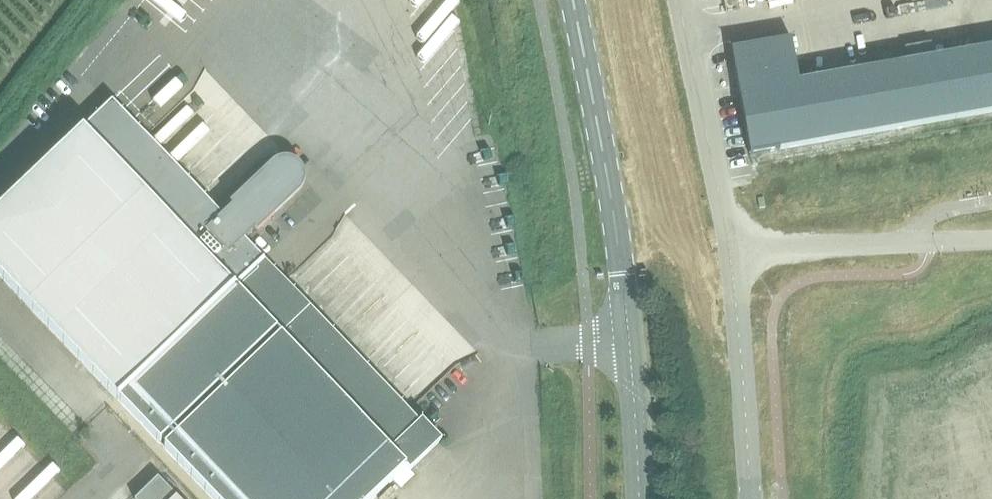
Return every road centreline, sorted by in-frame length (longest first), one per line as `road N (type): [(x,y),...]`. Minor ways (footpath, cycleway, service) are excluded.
road 1 (tertiary): [(638,498),(623,275),(573,0)]
road 2 (unclassified): [(731,252),(686,0)]
road 3 (unclassified): [(755,498),(731,252)]
road 4 (unclassified): [(926,243),(731,252)]

